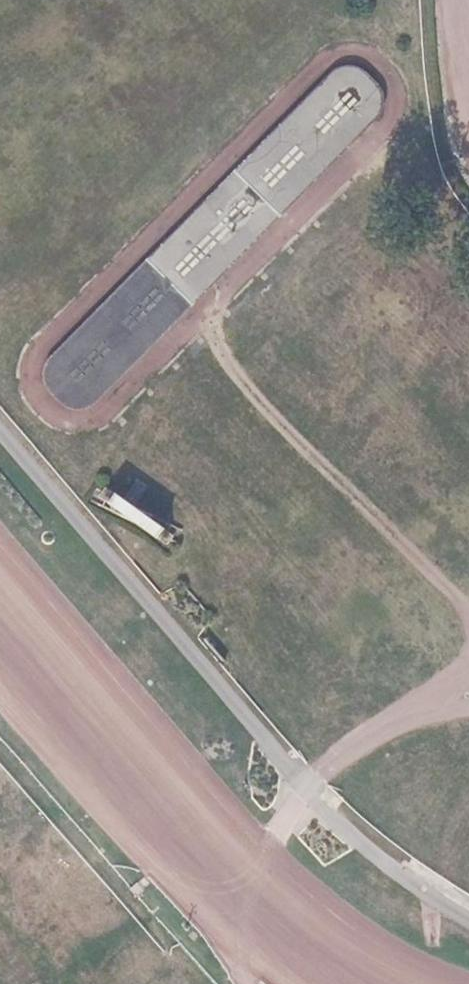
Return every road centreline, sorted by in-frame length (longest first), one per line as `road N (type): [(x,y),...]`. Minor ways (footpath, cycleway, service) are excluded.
road 1 (track): [(468,699),(375,732),(308,789),(236,889),(232,959),(251,983)]

